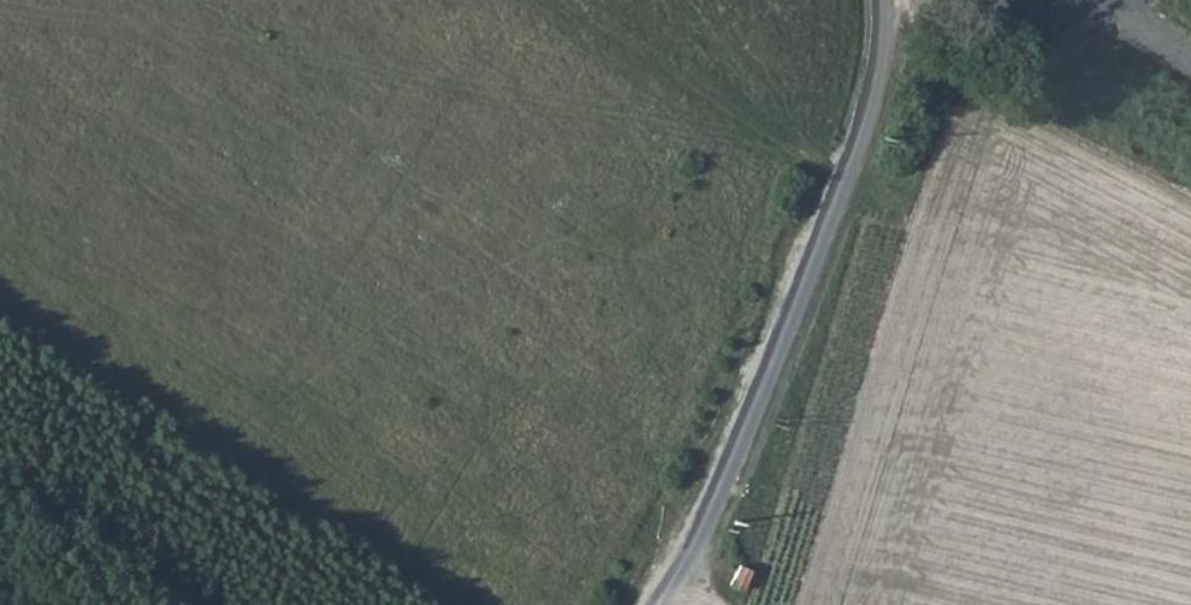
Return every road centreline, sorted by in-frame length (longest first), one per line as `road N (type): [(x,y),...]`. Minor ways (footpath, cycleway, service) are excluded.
road 1 (unclassified): [(877,0),(867,102),(752,417),(660,604)]

